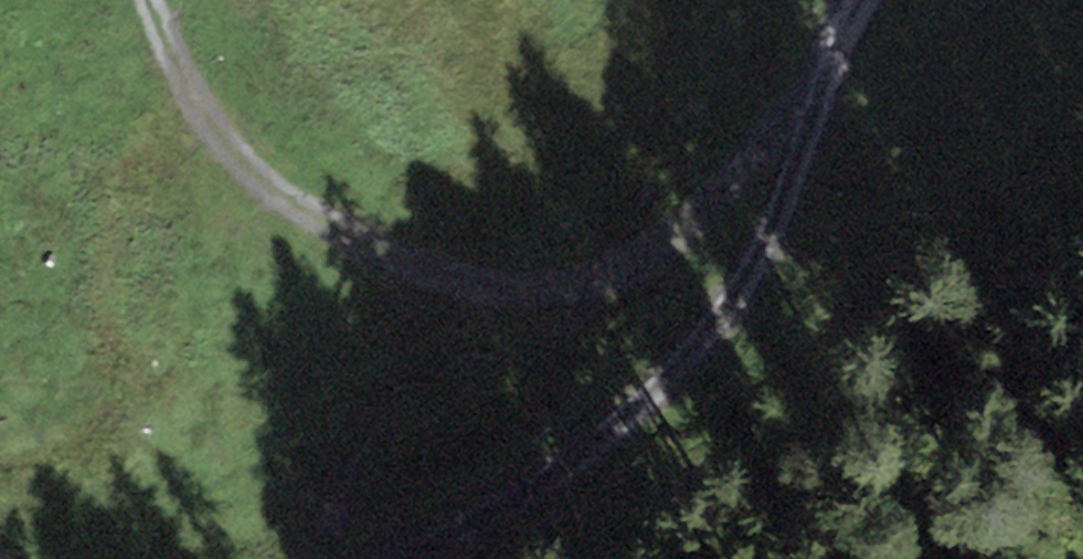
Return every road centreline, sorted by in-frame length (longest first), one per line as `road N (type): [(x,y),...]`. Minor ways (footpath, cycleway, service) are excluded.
road 1 (track): [(782,95),(714,194),(627,268),(505,287),(332,203),(189,75),(161,0)]
road 2 (track): [(825,0),(782,95),(773,194),(672,370),(475,505),(349,558)]

